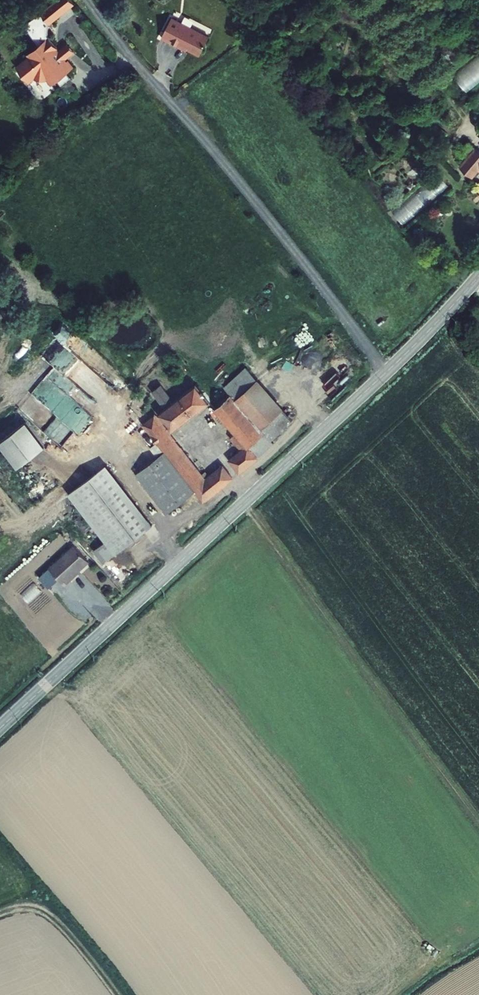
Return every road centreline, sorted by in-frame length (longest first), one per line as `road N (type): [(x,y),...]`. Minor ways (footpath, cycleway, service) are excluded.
road 1 (secondary): [(0,727),(387,372),(478,277)]
road 2 (track): [(243,503),(478,819)]

